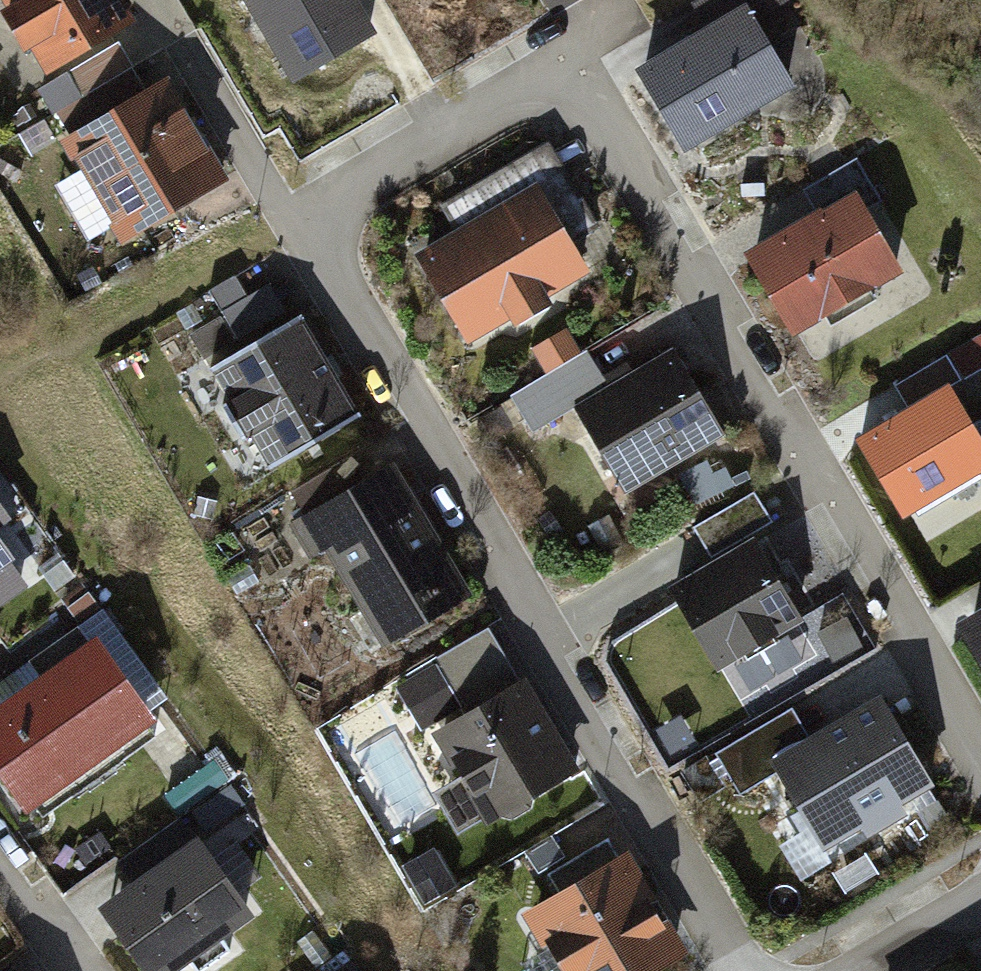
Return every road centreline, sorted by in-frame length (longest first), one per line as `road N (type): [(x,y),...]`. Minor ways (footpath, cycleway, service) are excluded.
road 1 (residential): [(980,752),(583,85),(533,77),(299,220)]
road 2 (residential): [(299,220),(739,970)]
road 3 (residential): [(190,48),(299,220)]
road 4 (residential): [(0,861),(79,970)]
road 5 (residential): [(980,905),(868,970)]

